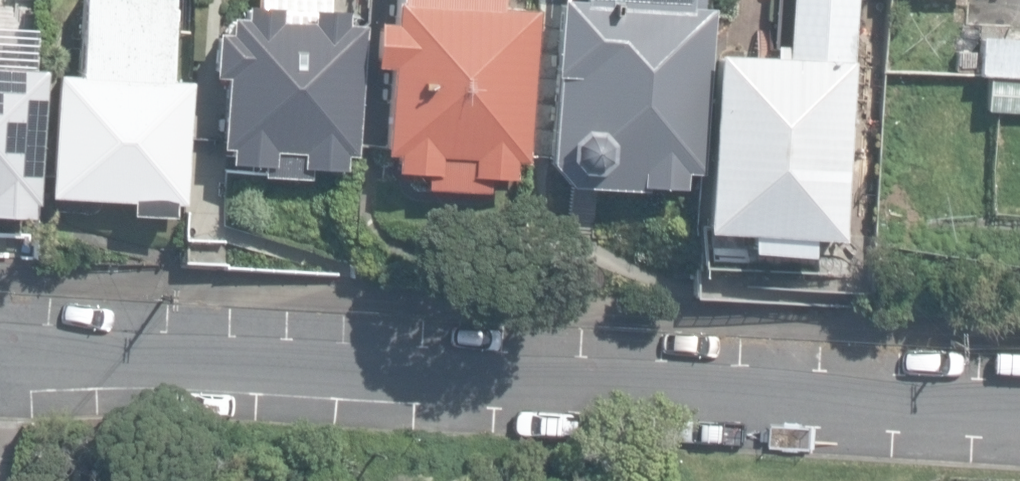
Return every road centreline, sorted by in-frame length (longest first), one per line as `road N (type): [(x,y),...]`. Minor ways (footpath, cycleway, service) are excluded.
road 1 (unclassified): [(0,348),(1019,403)]

